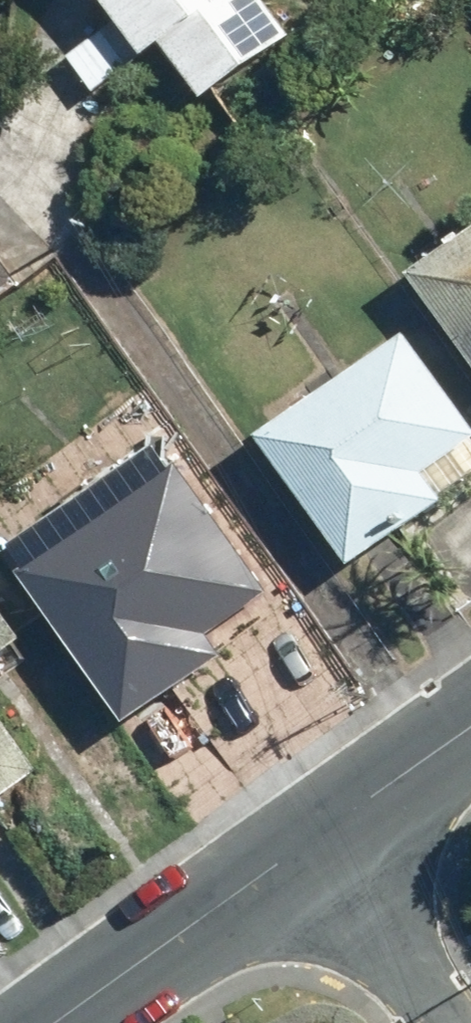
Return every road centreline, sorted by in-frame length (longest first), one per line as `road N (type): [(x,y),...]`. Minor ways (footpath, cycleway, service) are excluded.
road 1 (residential): [(55,1022),(310,841)]
road 2 (residential): [(438,1022),(310,841)]
road 3 (residential): [(310,841),(470,726)]

